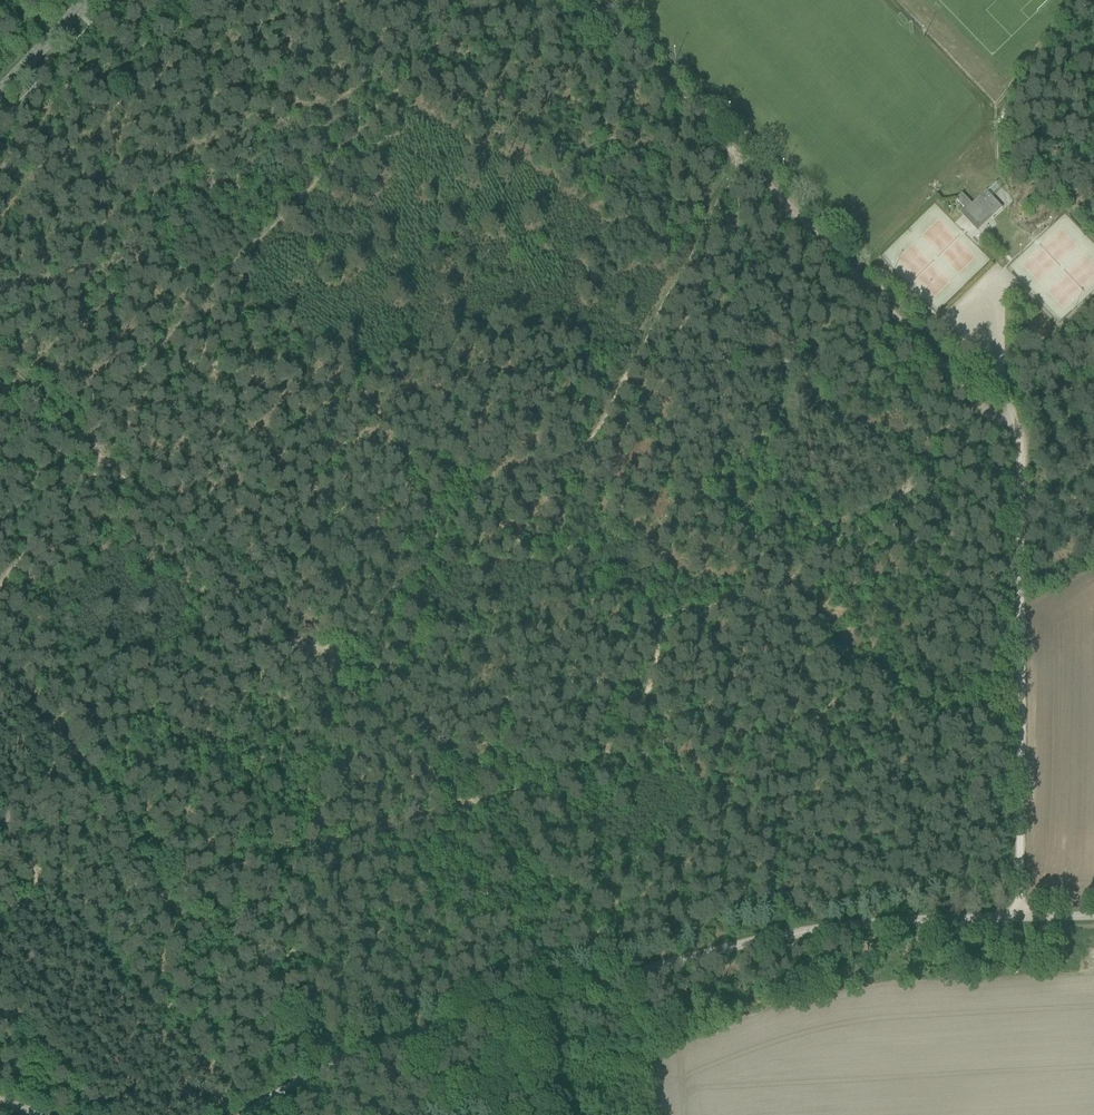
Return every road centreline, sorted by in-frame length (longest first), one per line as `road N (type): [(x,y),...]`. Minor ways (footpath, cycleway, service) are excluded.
road 1 (unclassified): [(1093,915),(870,922),(756,941),(372,1048),(248,1114)]
road 2 (track): [(1008,411),(805,590),(680,622),(629,759),(608,778),(467,807)]
road 3 (track): [(401,576),(481,485),(594,439),(742,144)]
road 4 (track): [(1017,420),(1018,918)]
road 5 (track): [(193,868),(467,807),(316,660)]
road 6 (track): [(742,144),(1017,420)]
road 7 (track): [(590,0),(742,144)]
road 8 (track): [(0,598),(105,462)]
road 9 (tertiary): [(0,92),(88,0)]

